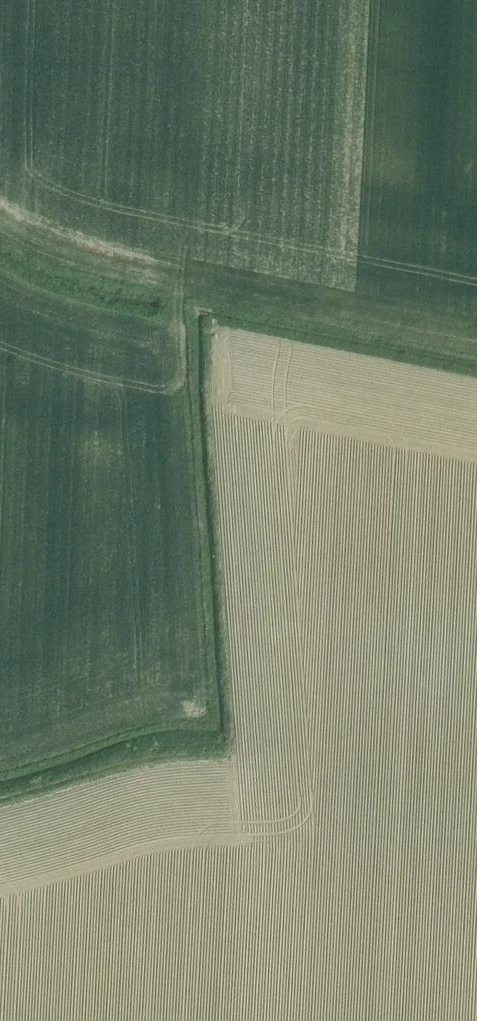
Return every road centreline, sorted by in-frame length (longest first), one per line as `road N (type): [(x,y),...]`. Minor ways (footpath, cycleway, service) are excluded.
road 1 (track): [(0,799),(163,755),(229,756)]

